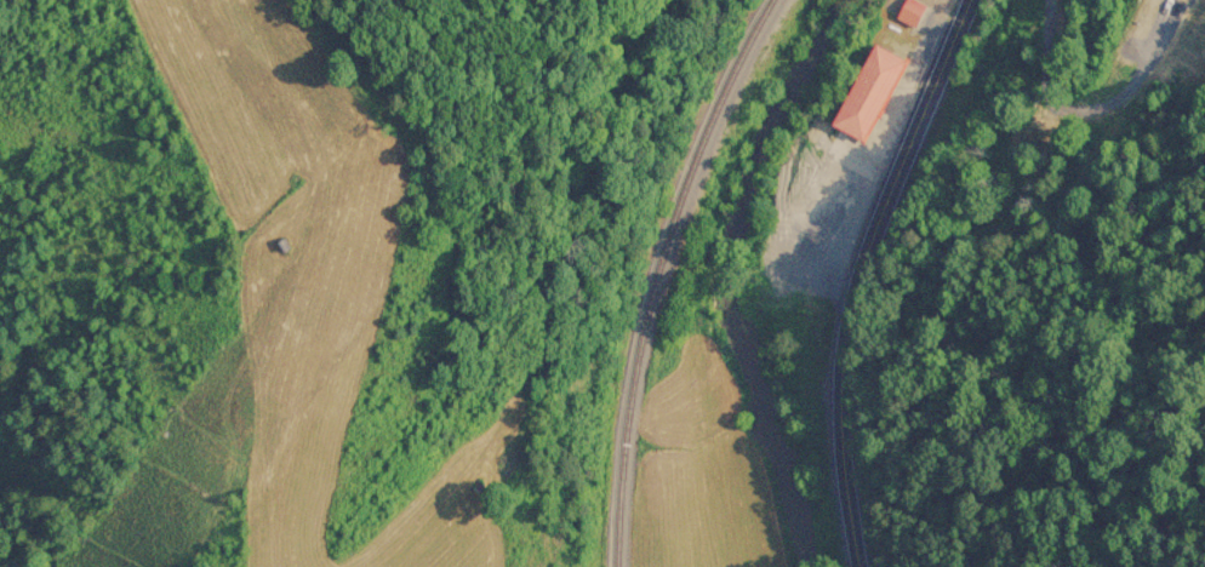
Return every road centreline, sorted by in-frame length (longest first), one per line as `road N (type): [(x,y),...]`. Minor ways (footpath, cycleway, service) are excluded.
road 1 (primary): [(864,566),(835,414),(851,287),(971,0)]

